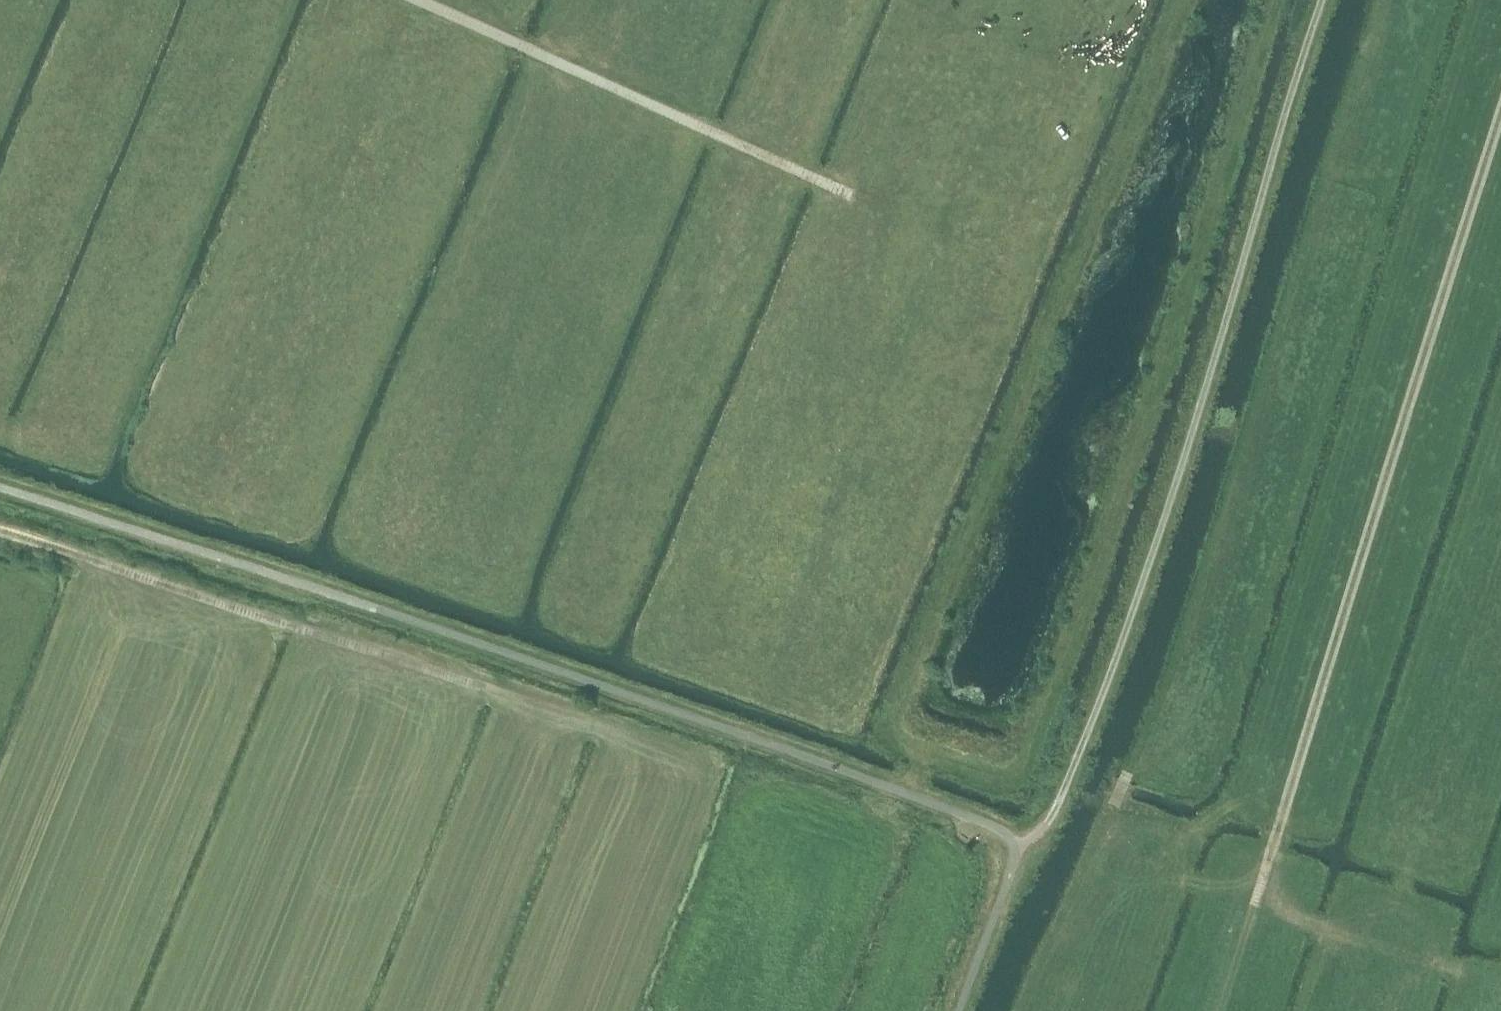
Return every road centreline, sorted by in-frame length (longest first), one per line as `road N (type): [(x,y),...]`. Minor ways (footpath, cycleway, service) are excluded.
road 1 (track): [(1500,130),(1252,909)]
road 2 (track): [(482,685),(0,532)]
road 3 (track): [(420,0),(847,192)]

